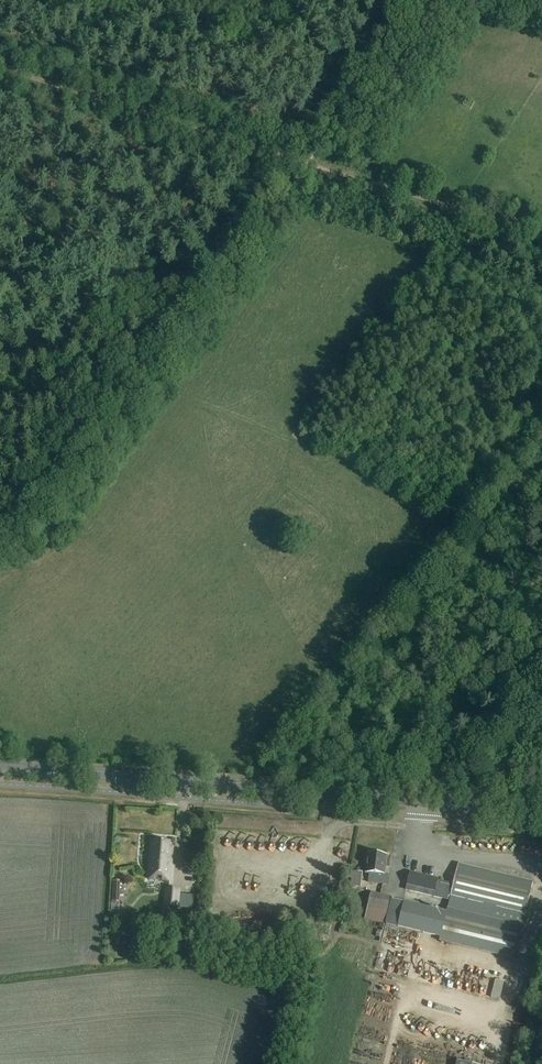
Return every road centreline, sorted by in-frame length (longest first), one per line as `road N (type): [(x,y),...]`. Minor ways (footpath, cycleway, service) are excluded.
road 1 (secondary): [(0,768),(541,811)]
road 2 (track): [(307,165),(0,533)]
road 3 (track): [(424,0),(307,165)]

